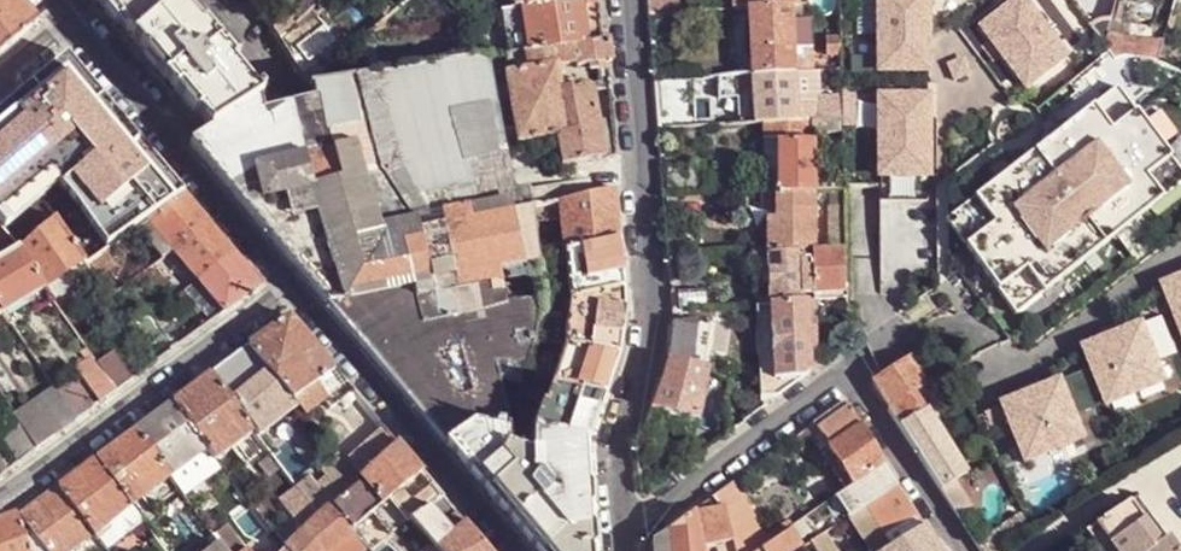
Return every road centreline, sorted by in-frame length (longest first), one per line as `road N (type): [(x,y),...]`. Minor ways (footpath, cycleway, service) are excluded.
road 1 (residential): [(620,0),(645,308),(640,359),(610,450),(614,532)]
road 2 (residential): [(0,496),(287,292)]
road 3 (residential): [(287,292),(63,22)]
road 4 (residential): [(510,550),(287,292)]
road 5 (residential): [(614,532),(842,374)]

